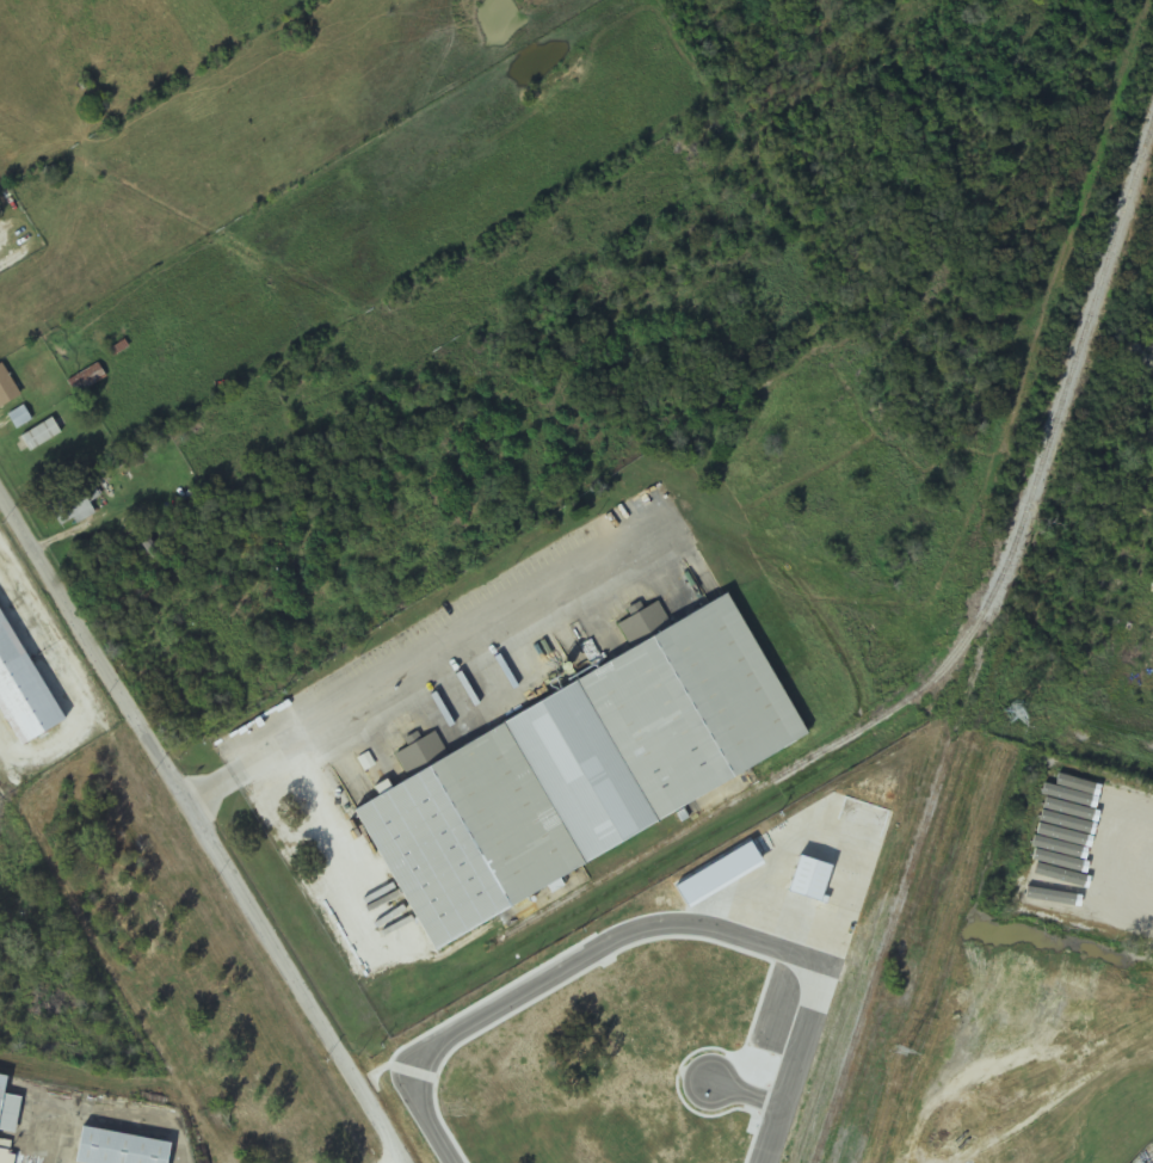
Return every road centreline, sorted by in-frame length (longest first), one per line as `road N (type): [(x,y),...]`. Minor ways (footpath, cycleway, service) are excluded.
road 1 (residential): [(407,1162),(0,497)]

